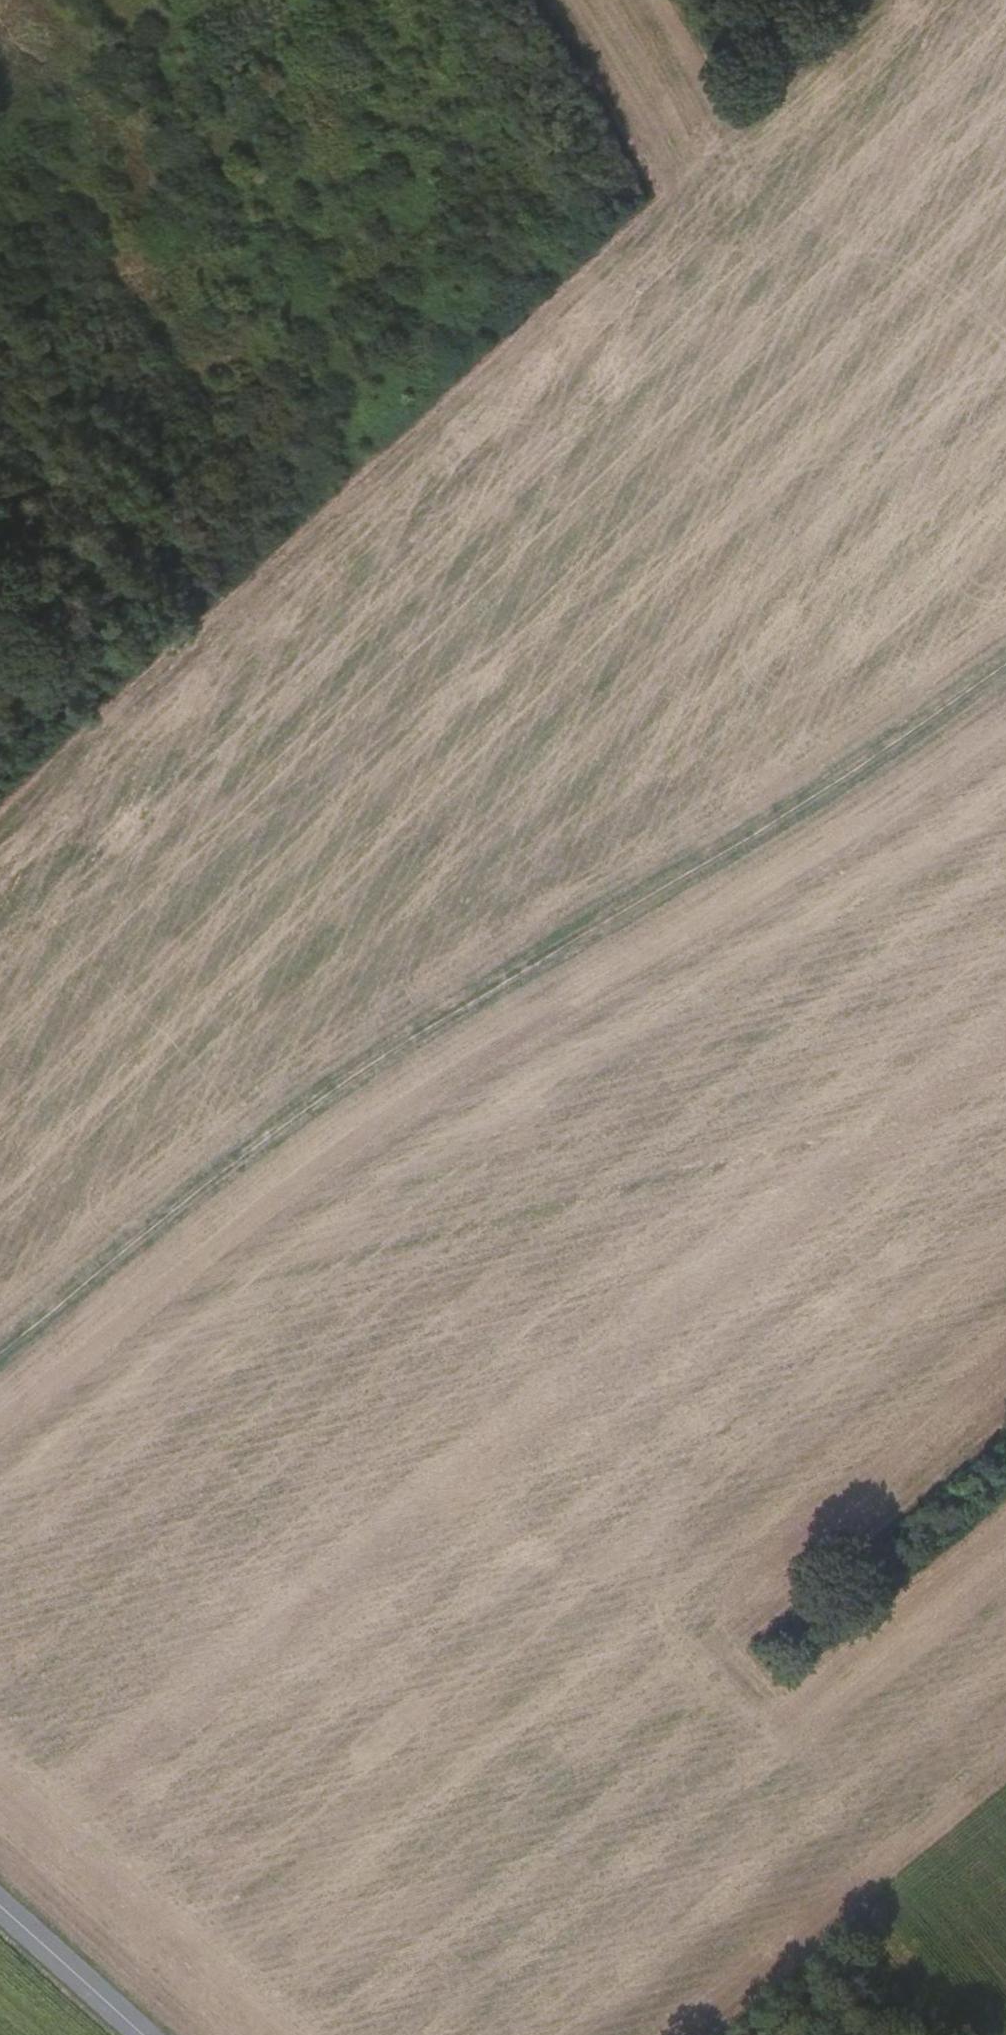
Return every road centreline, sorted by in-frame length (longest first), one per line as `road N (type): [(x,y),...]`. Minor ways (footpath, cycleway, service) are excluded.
road 1 (track): [(0,1367),(199,1201),(393,1060),(635,902),(794,812),(1005,661)]
road 2 (residential): [(0,1904),(150,2034)]

